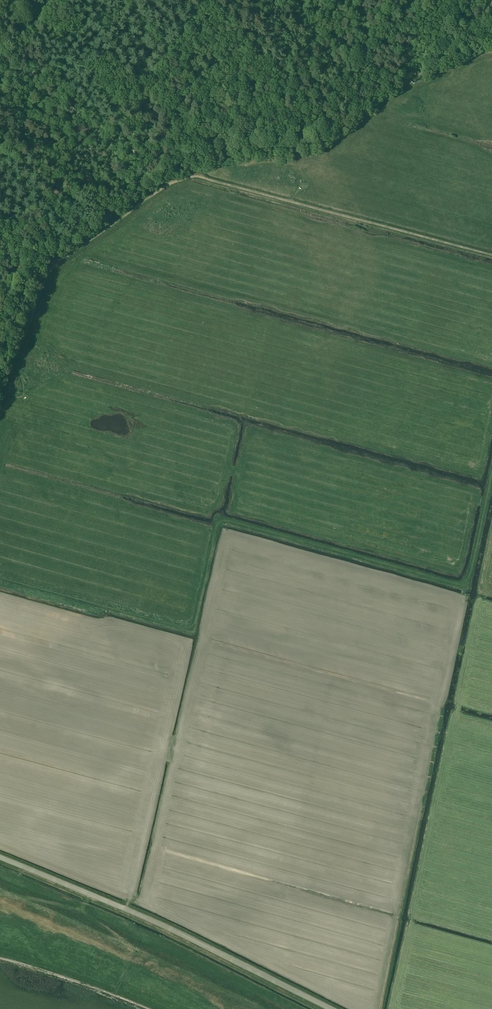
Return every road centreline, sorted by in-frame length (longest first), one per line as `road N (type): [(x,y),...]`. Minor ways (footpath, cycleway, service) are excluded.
road 1 (track): [(21,349),(53,264),(191,176),(491,255)]
road 2 (tertiary): [(0,857),(332,1008)]
road 3 (track): [(491,473),(465,596)]

